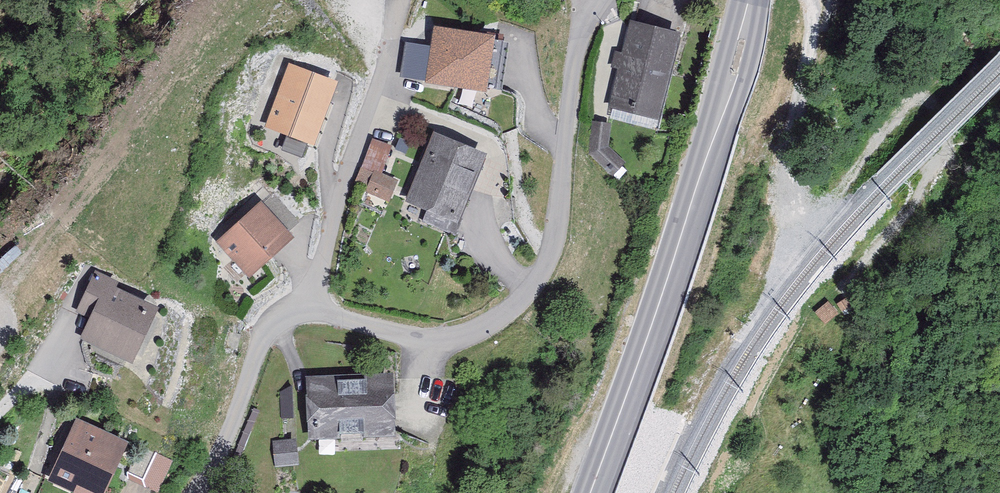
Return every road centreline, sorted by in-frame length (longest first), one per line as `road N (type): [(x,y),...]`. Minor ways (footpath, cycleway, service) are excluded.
road 1 (track): [(813,0),(780,172),(795,209),(831,205),(917,95),(932,102),(958,179),(888,450)]
road 2 (residential): [(603,0),(574,71),(551,257),(521,300),(478,328),(438,338),(308,311)]
road 3 (secondary): [(590,492),(691,211),(748,0)]
road 4 (residential): [(308,311),(405,1)]
road 5 (residential): [(308,311),(269,326),(236,416),(195,492)]

